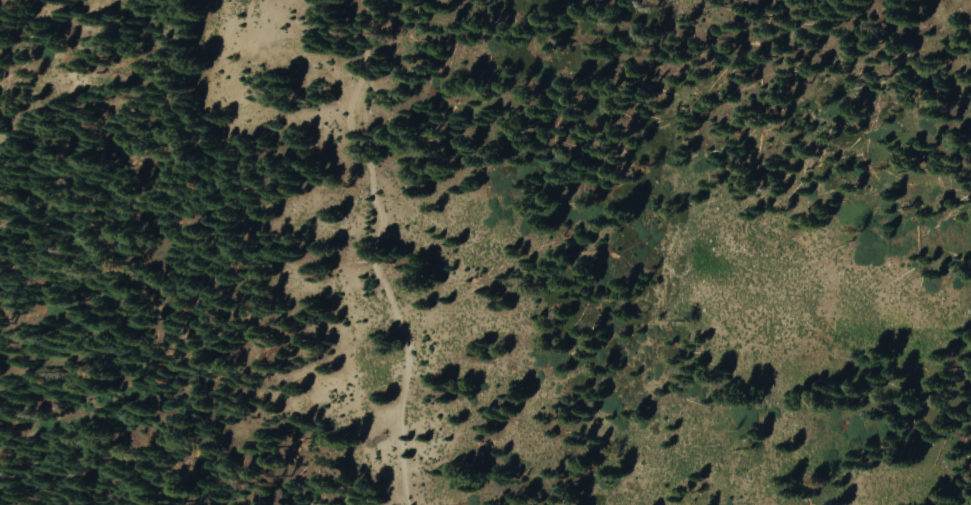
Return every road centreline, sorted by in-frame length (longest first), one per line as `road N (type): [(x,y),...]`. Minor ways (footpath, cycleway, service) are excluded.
road 1 (track): [(369,0),(361,82),(350,107),(353,134),(368,155),(377,276),(407,345),(407,504)]

